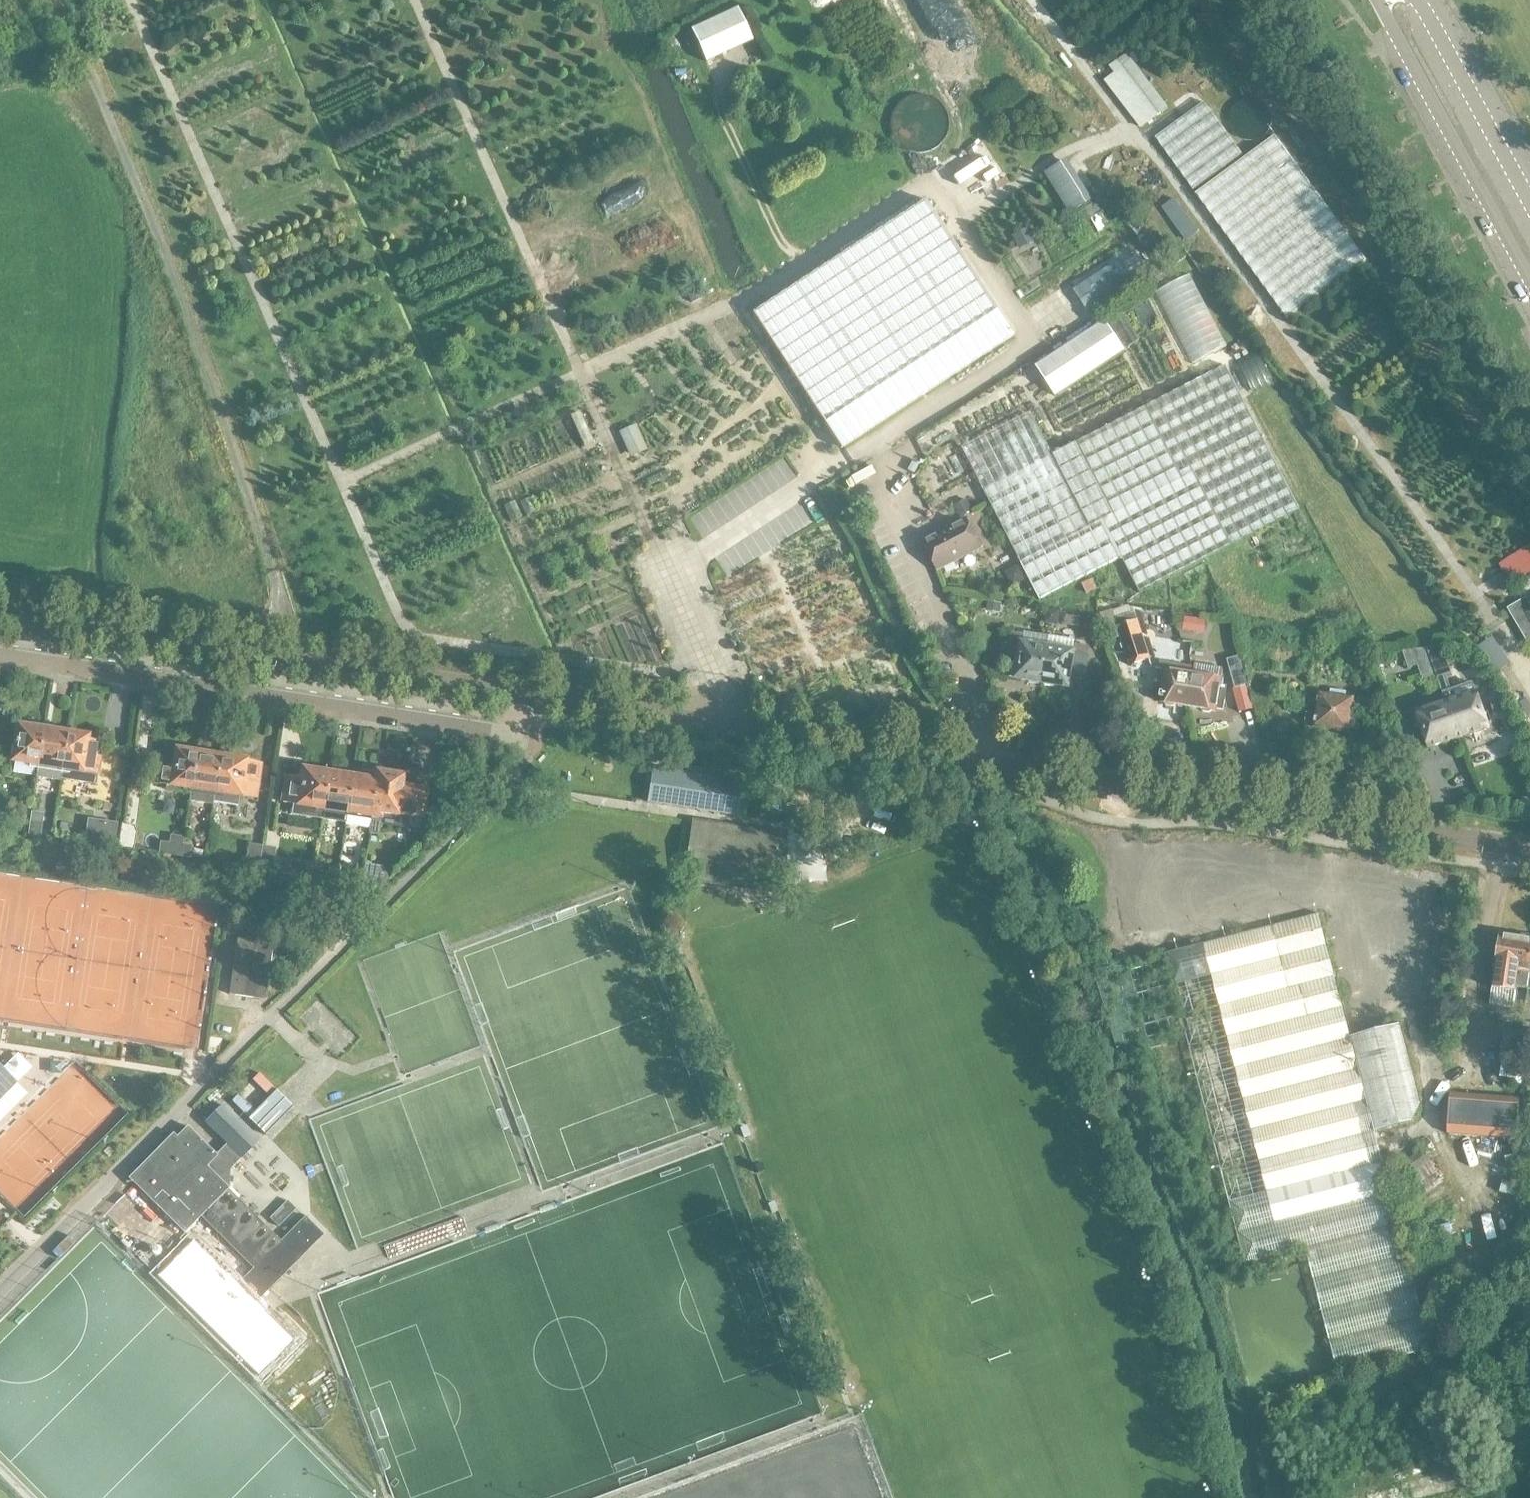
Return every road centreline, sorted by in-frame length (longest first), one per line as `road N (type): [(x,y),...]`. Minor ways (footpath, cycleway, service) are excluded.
road 1 (tertiary): [(543,695),(1529,854)]
road 2 (residential): [(0,655),(534,737),(543,695)]
road 3 (tertiary): [(0,614),(543,695)]

